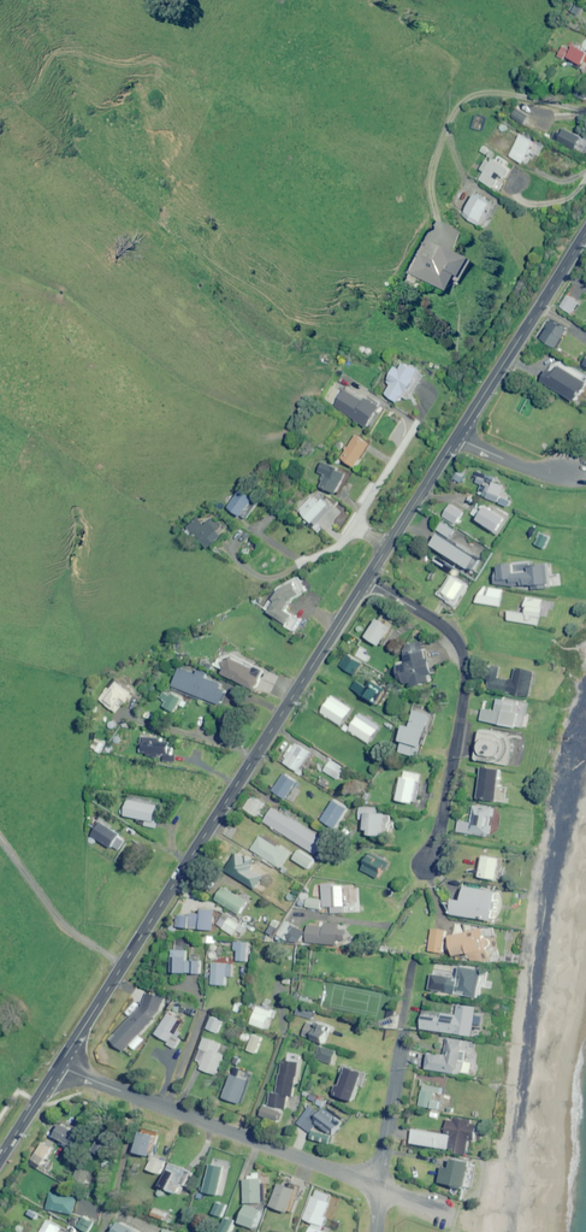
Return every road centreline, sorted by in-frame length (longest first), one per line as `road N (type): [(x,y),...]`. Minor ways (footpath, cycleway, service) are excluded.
road 1 (primary): [(366,579),(59,1065)]
road 2 (residential): [(59,1065),(378,1188)]
road 3 (residential): [(366,579),(445,626),(465,661),(430,862)]
road 4 (primary): [(585,231),(457,437)]
road 5 (residential): [(378,1188),(416,963)]
road 6 (residential): [(389,543),(362,516),(433,397)]
road 7 (primary): [(457,437),(389,543)]
road 8 (residential): [(457,437),(538,471),(570,474)]

